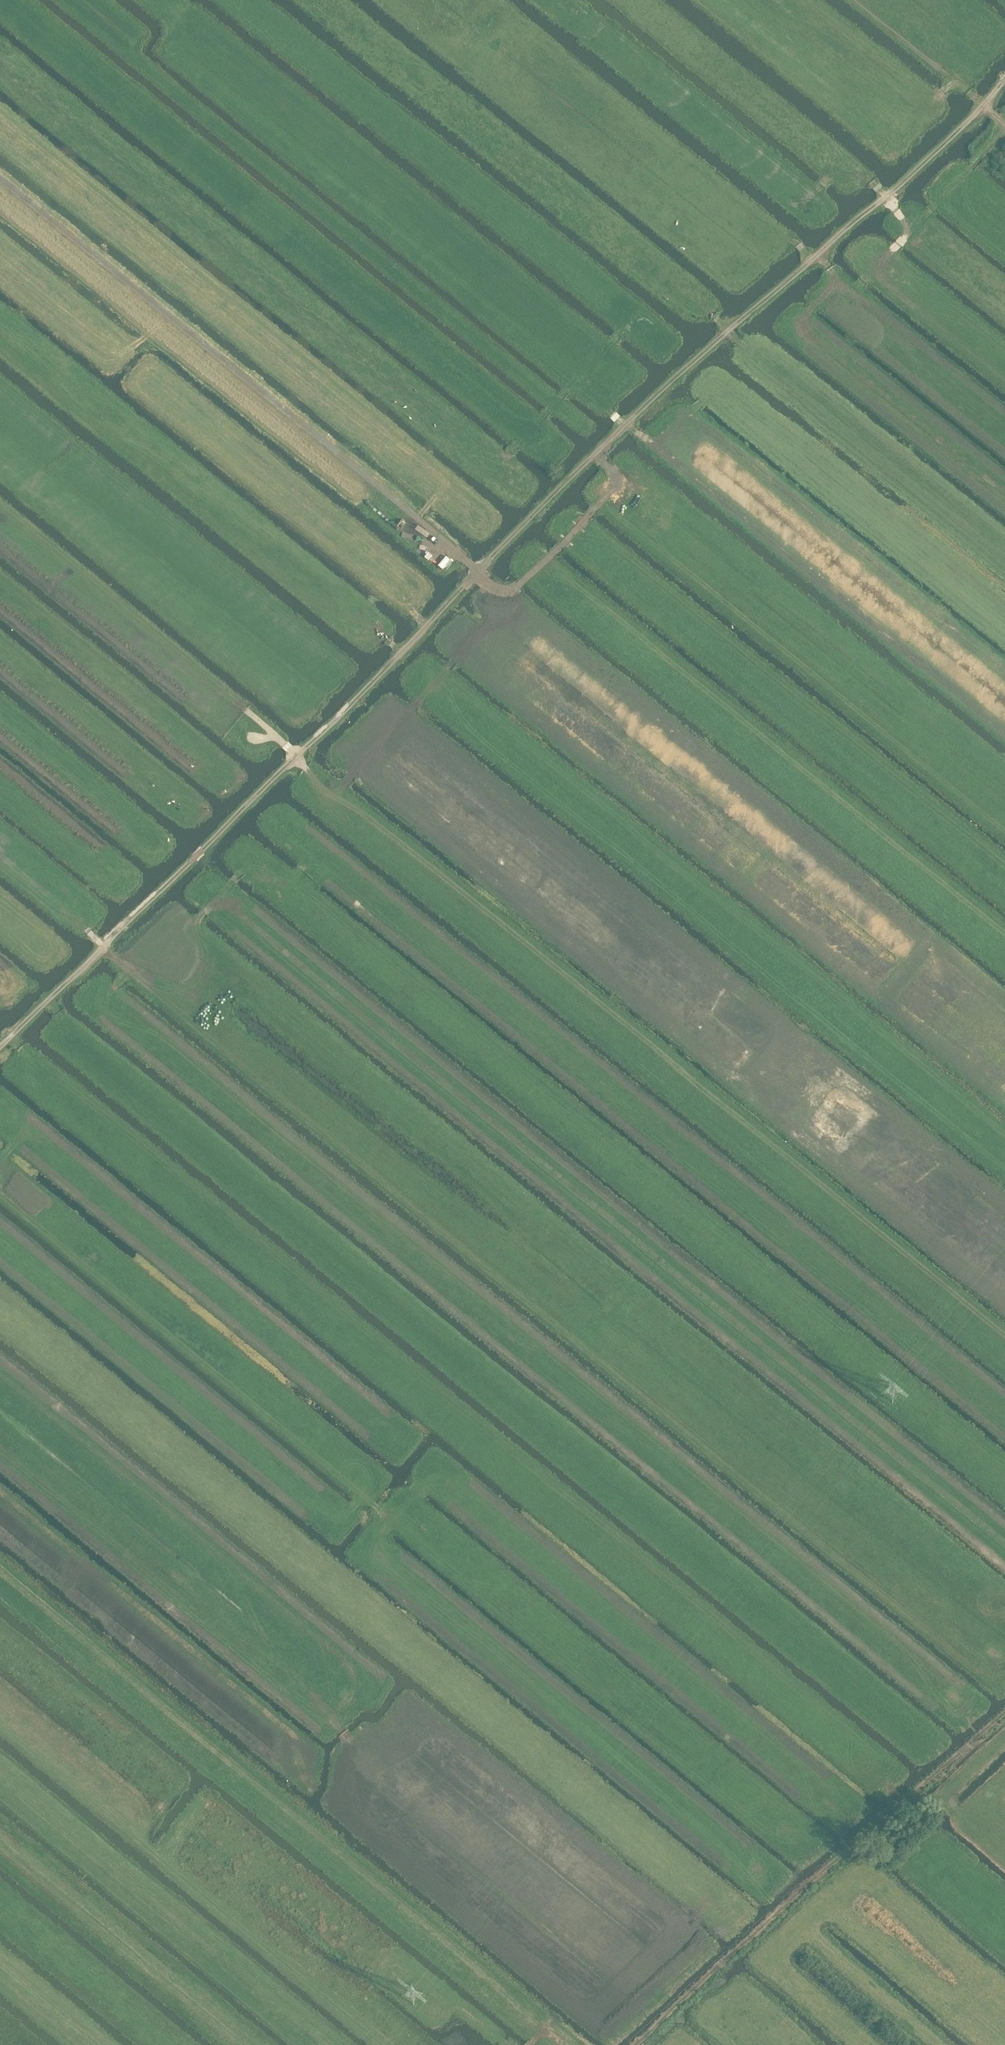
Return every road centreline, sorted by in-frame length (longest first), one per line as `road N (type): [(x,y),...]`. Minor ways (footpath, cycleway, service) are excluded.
road 1 (unclassified): [(0,1048),(632,417),(1004,81)]
road 2 (track): [(480,571),(0,177)]
road 3 (track): [(508,599),(335,794),(265,725)]
road 4 (track): [(480,571),(508,599),(562,546),(622,478),(596,453)]
road 5 (track): [(625,327),(504,459)]
road 6 (track): [(127,970),(180,935),(240,873)]
road 7 (track): [(101,949),(204,1030)]
road 8 (track): [(101,949),(0,866)]
road 9 (track): [(955,81),(856,0)]

